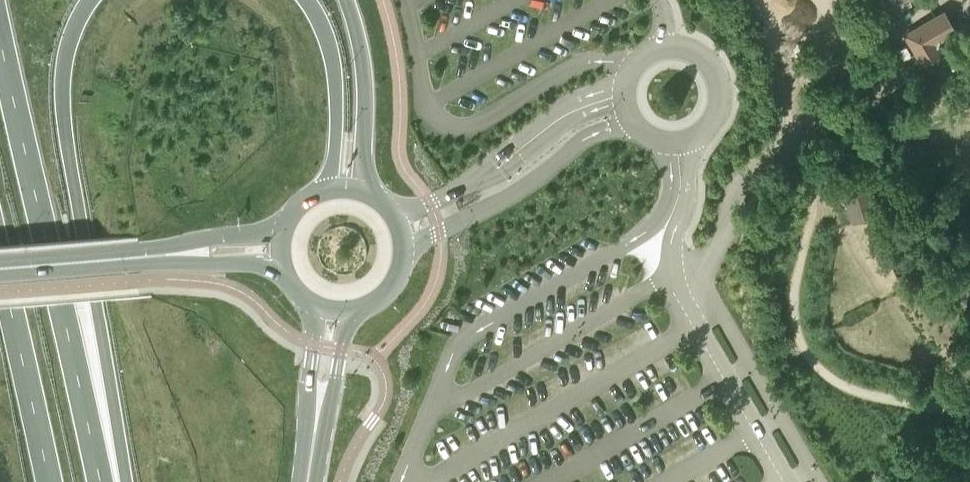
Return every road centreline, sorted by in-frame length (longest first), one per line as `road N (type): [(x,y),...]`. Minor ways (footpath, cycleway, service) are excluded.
road 1 (trunk): [(125,481),(63,95),(69,41),(89,0)]
road 2 (trunk): [(99,481),(0,35)]
road 3 (trunk): [(0,261),(48,481)]
road 4 (trunk): [(307,0),(336,81),(328,187)]
road 5 (trunk): [(364,190),(363,61),(346,0)]
road 6 (secondary): [(169,254),(0,267)]
road 7 (secondary): [(347,310),(390,288),(404,259),(394,213),(364,190)]

